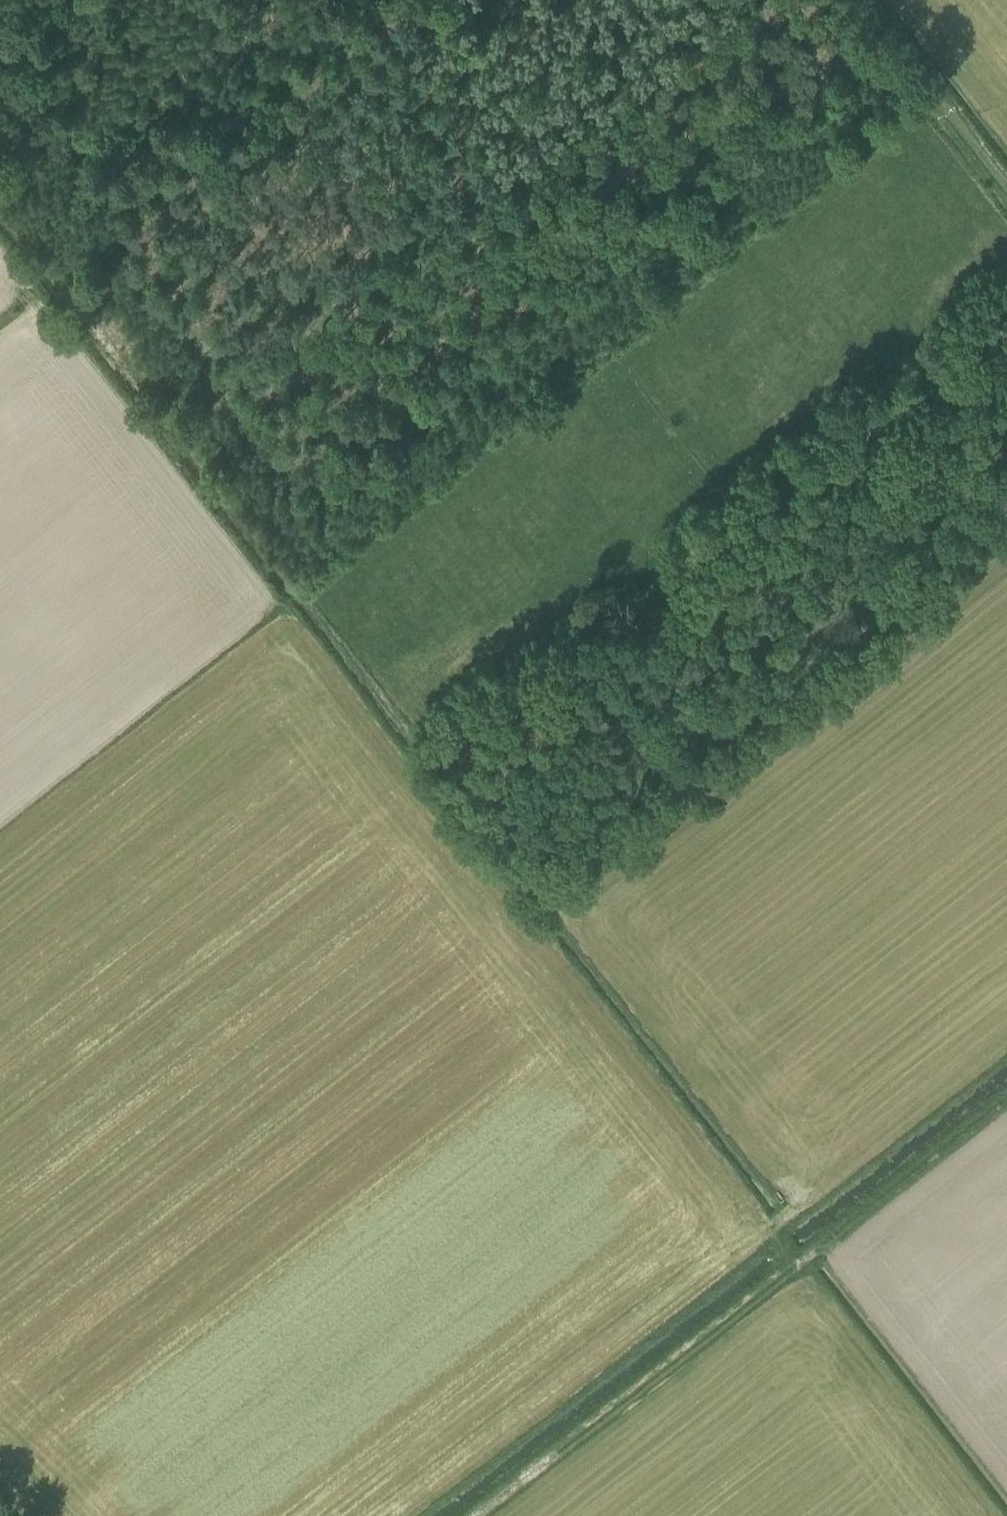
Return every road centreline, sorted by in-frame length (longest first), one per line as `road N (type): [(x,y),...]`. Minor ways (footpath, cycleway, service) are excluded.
road 1 (track): [(474,1515),(1006,1096)]
road 2 (track): [(1006,190),(858,0)]

